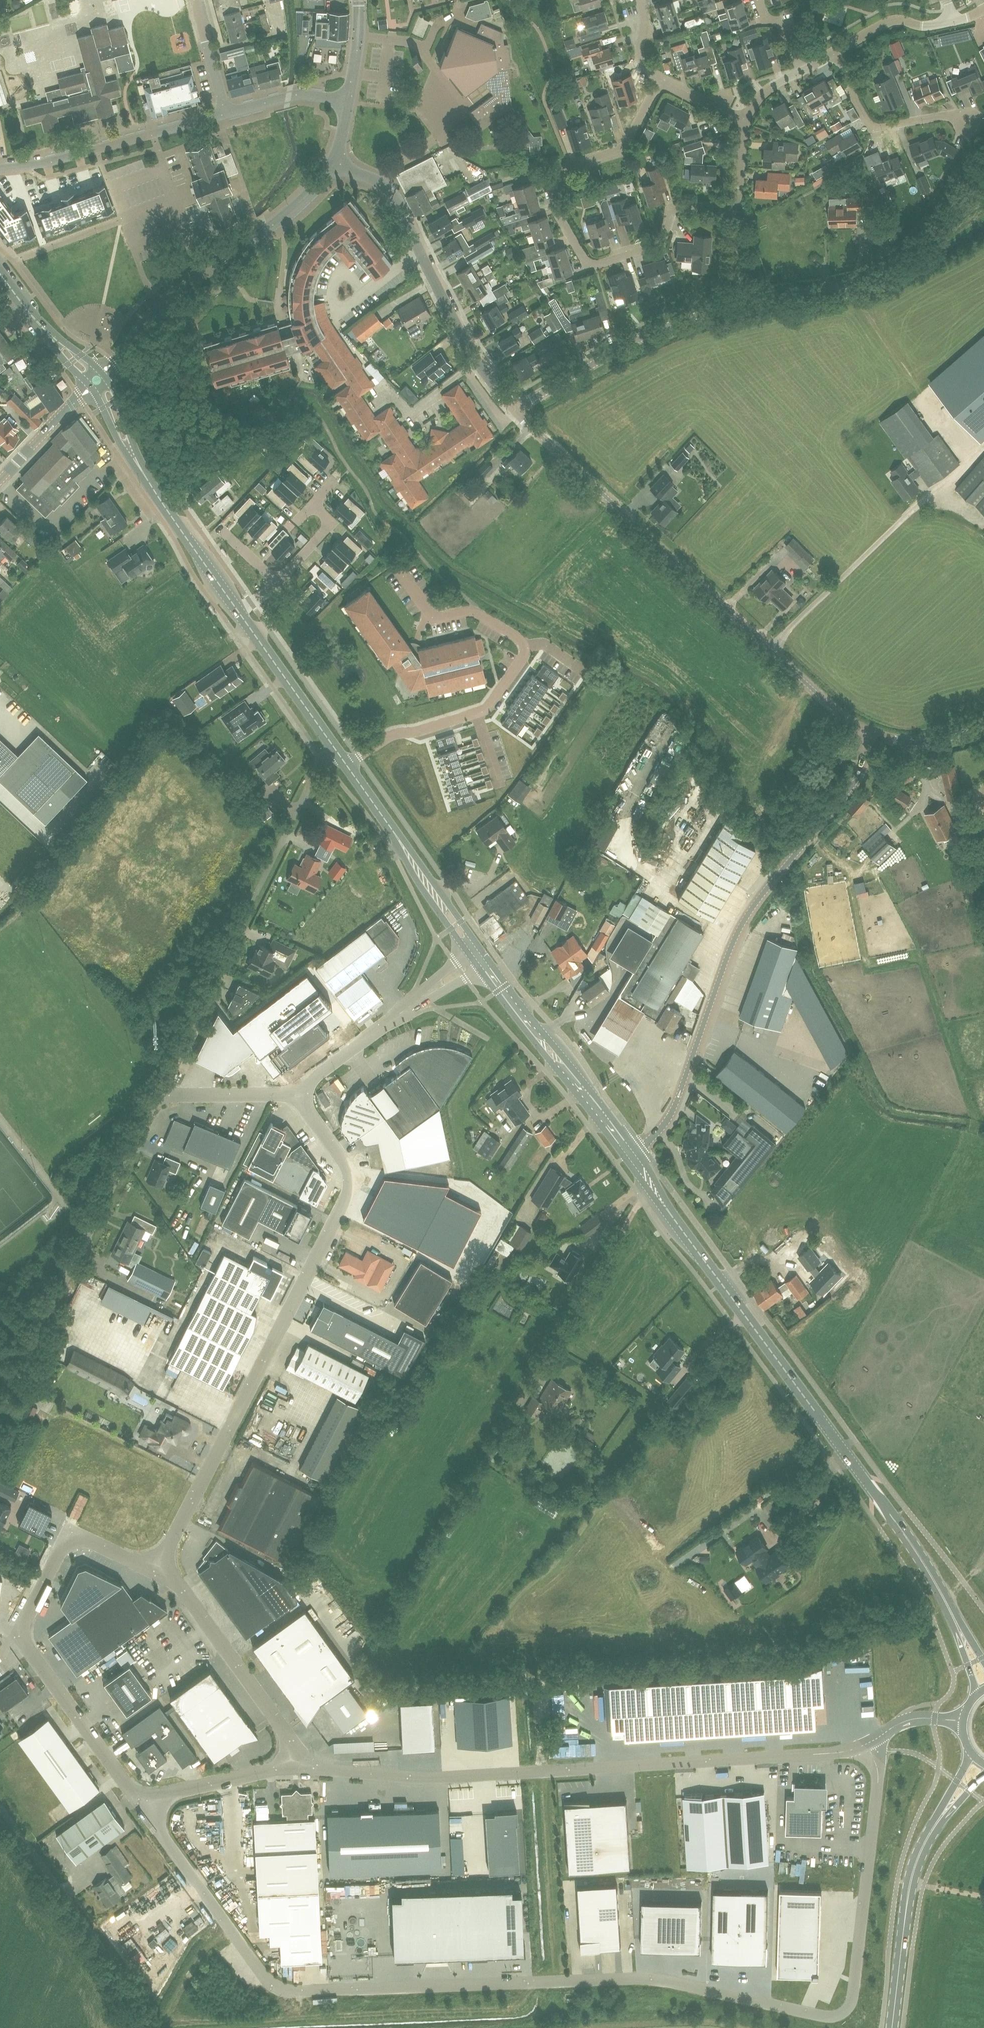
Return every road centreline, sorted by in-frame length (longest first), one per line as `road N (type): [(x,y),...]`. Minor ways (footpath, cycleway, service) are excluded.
road 1 (unclassified): [(150,1795),(148,1816),(259,1969),(289,1991),(639,1980),(831,2017),(854,1996),(879,1786),(868,1745)]
road 2 (unclassified): [(292,1768),(443,1778),(820,1754),(868,1745)]
road 3 (primary): [(953,1616),(893,1519),(630,1155)]
road 4 (unclassified): [(154,1572),(351,1185),(299,1087)]
road 5 (tertiary): [(630,1155),(672,1110),(747,913),(863,776),(874,738)]
road 6 (tertiary): [(874,738),(518,414)]
road 7 (residential): [(738,209),(679,207),(663,244),(591,266),(581,258),(550,198),(569,166),(623,147),(661,81)]
road 8 (unclassified): [(154,1572),(74,1541),(61,1547),(23,1632),(124,1782),(150,1795)]
road 9 (unclassified): [(0,1411),(163,1094)]
road 10 (unclassified): [(745,303),(845,286),(889,268),(983,148)]
road 11 (primary): [(240,614),(157,498),(98,381)]
road 12 (tertiary): [(518,414),(378,186)]
road 13 (unclassified): [(133,2027),(112,1972),(0,1810)]
road 14 (unclassified): [(518,414),(654,333),(745,303)]
road 15 (primary): [(630,1155),(480,959)]
road 16 (unclassified): [(154,1572),(178,1584),(289,1739),(292,1768)]
road 17 (primary): [(480,959),(347,768)]
road 18 (residential): [(347,768),(392,735),(484,710),(525,647)]
road 19 (unclassified): [(299,1087),(480,959)]
road 20 (secondary): [(893,2027),(909,1887),(938,1821)]
road 21 (unclassified): [(163,1094),(251,902)]
road 22 (residential): [(968,122),(867,122),(836,53)]
road 23 (tertiary): [(203,274),(287,214),(333,165)]
road 24 (primary): [(335,751),(240,614)]
road 25 (unclassified): [(256,893),(316,767),(335,751)]
road 26 (residential): [(0,170),(154,134)]
road 27 (unclassified): [(150,1795),(292,1768)]
road 28 (primary): [(98,381),(0,275)]
road 29 (residential): [(0,480),(98,381)]
road 30 (unclassified): [(163,1094),(281,1094),(299,1087)]
road 31 (residential): [(836,53),(893,21),(956,20)]
road 32 (residential): [(225,112),(297,95),(347,102)]

